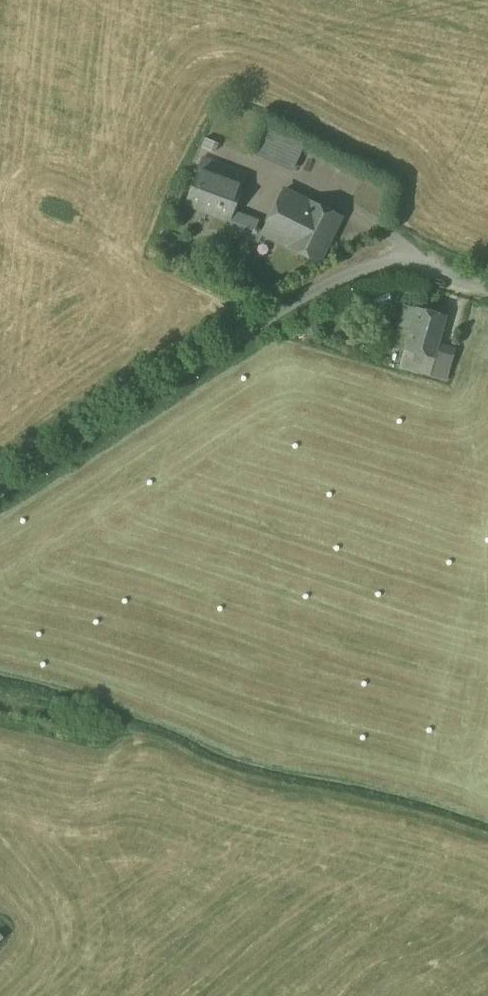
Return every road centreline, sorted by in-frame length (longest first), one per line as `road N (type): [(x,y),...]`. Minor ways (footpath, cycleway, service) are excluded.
road 1 (unclassified): [(487,288),(416,262),(363,266),(308,291),(0,489)]

